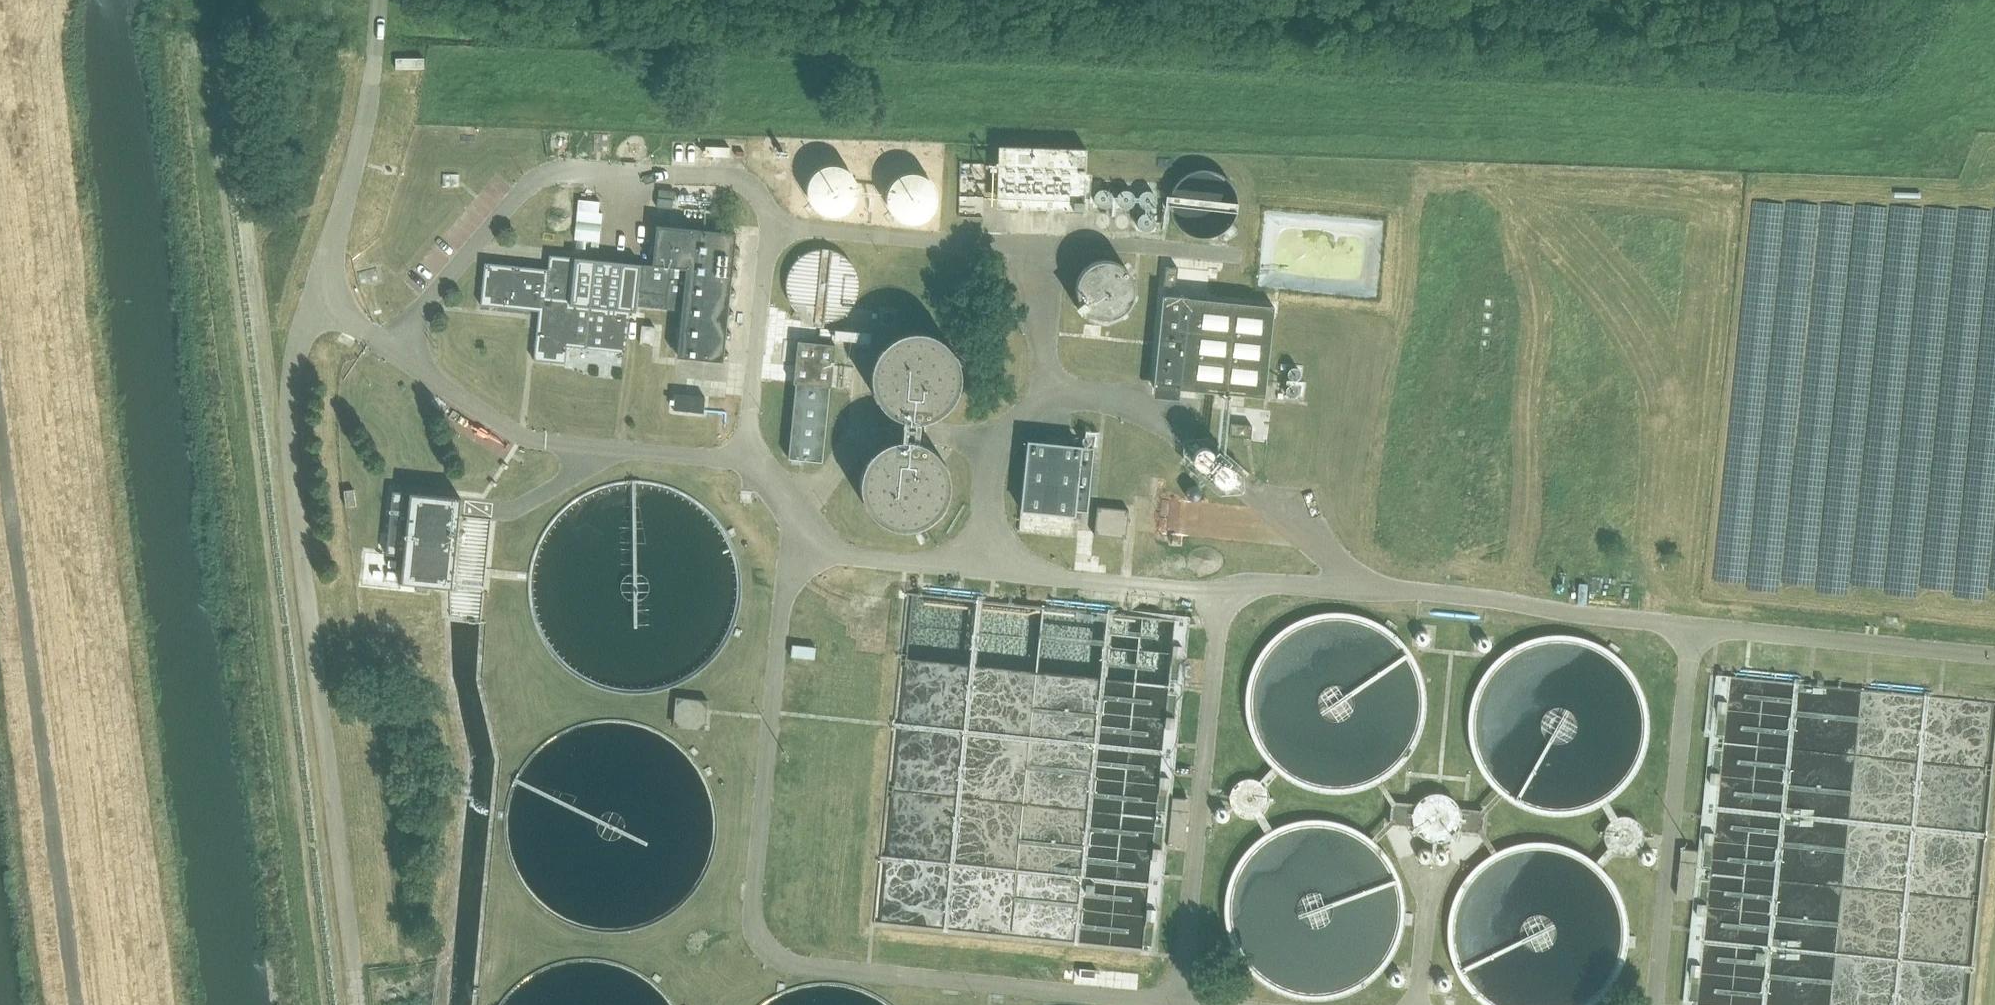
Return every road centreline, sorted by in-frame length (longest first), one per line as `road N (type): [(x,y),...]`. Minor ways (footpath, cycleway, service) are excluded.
road 1 (unclassified): [(359,1004),(289,426),(292,373),(315,295)]
road 2 (unclassified): [(69,1004),(0,438)]
road 3 (unclassified): [(315,295),(391,78),(390,0)]

